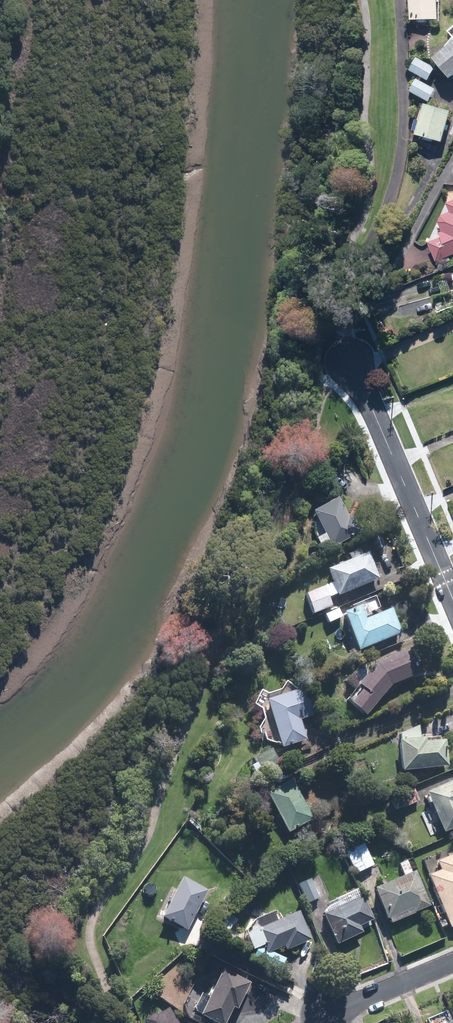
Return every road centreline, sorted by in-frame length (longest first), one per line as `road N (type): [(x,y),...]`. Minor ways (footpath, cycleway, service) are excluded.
road 1 (residential): [(351,362),(452,600)]
road 2 (residential): [(326,1016),(452,963)]

